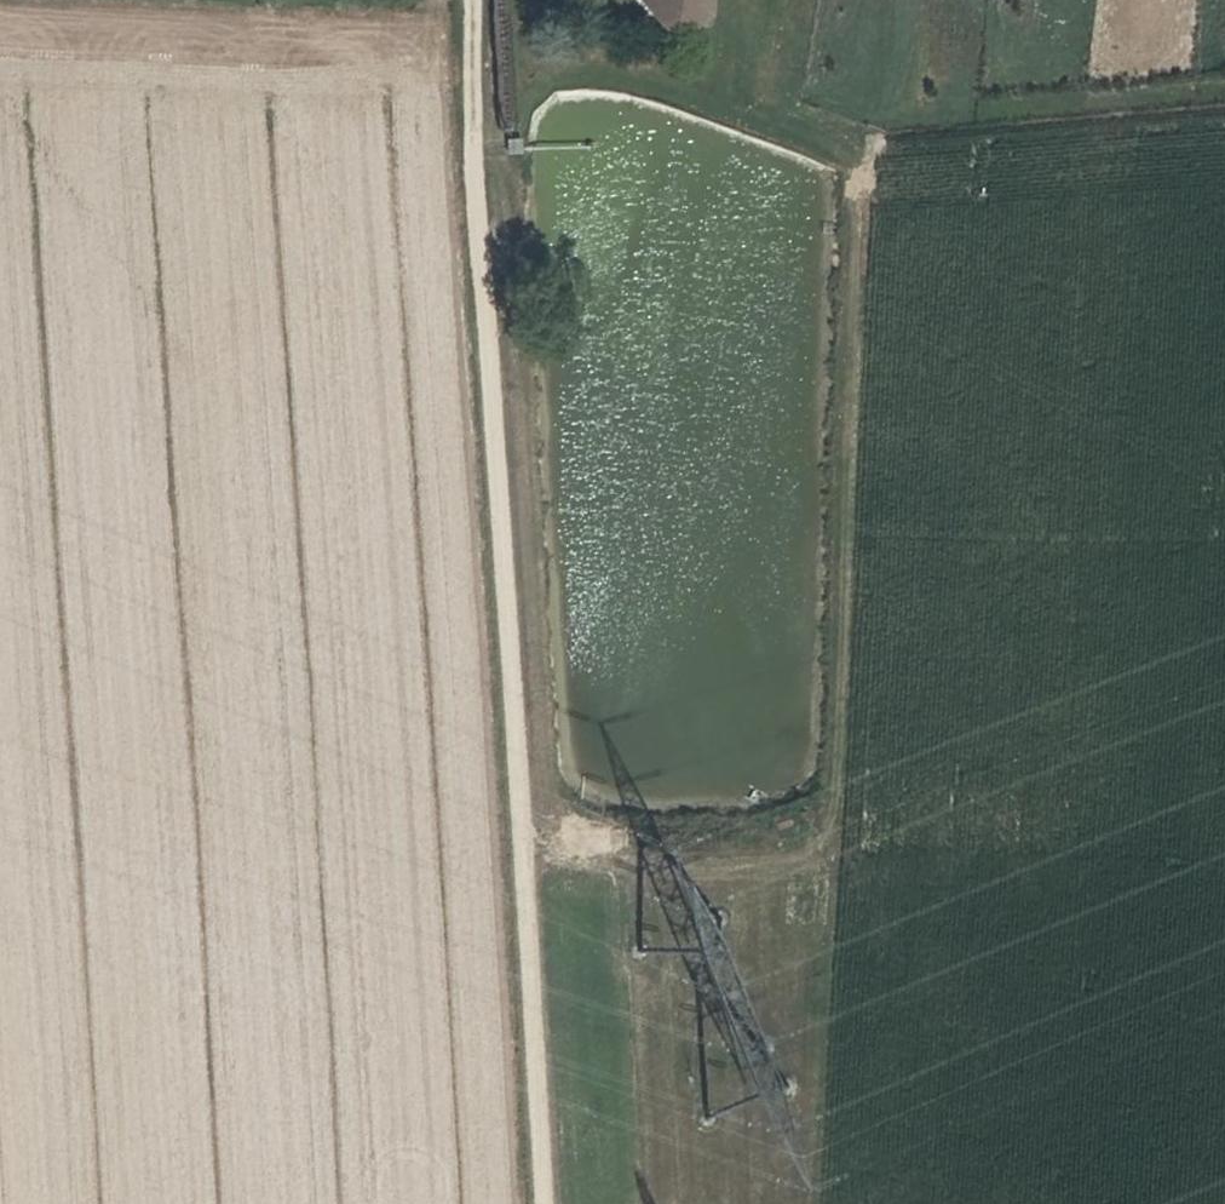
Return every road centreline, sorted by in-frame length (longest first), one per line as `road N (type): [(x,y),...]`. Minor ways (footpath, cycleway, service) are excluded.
road 1 (track): [(546,1203),(526,797),(472,107),(476,0)]

